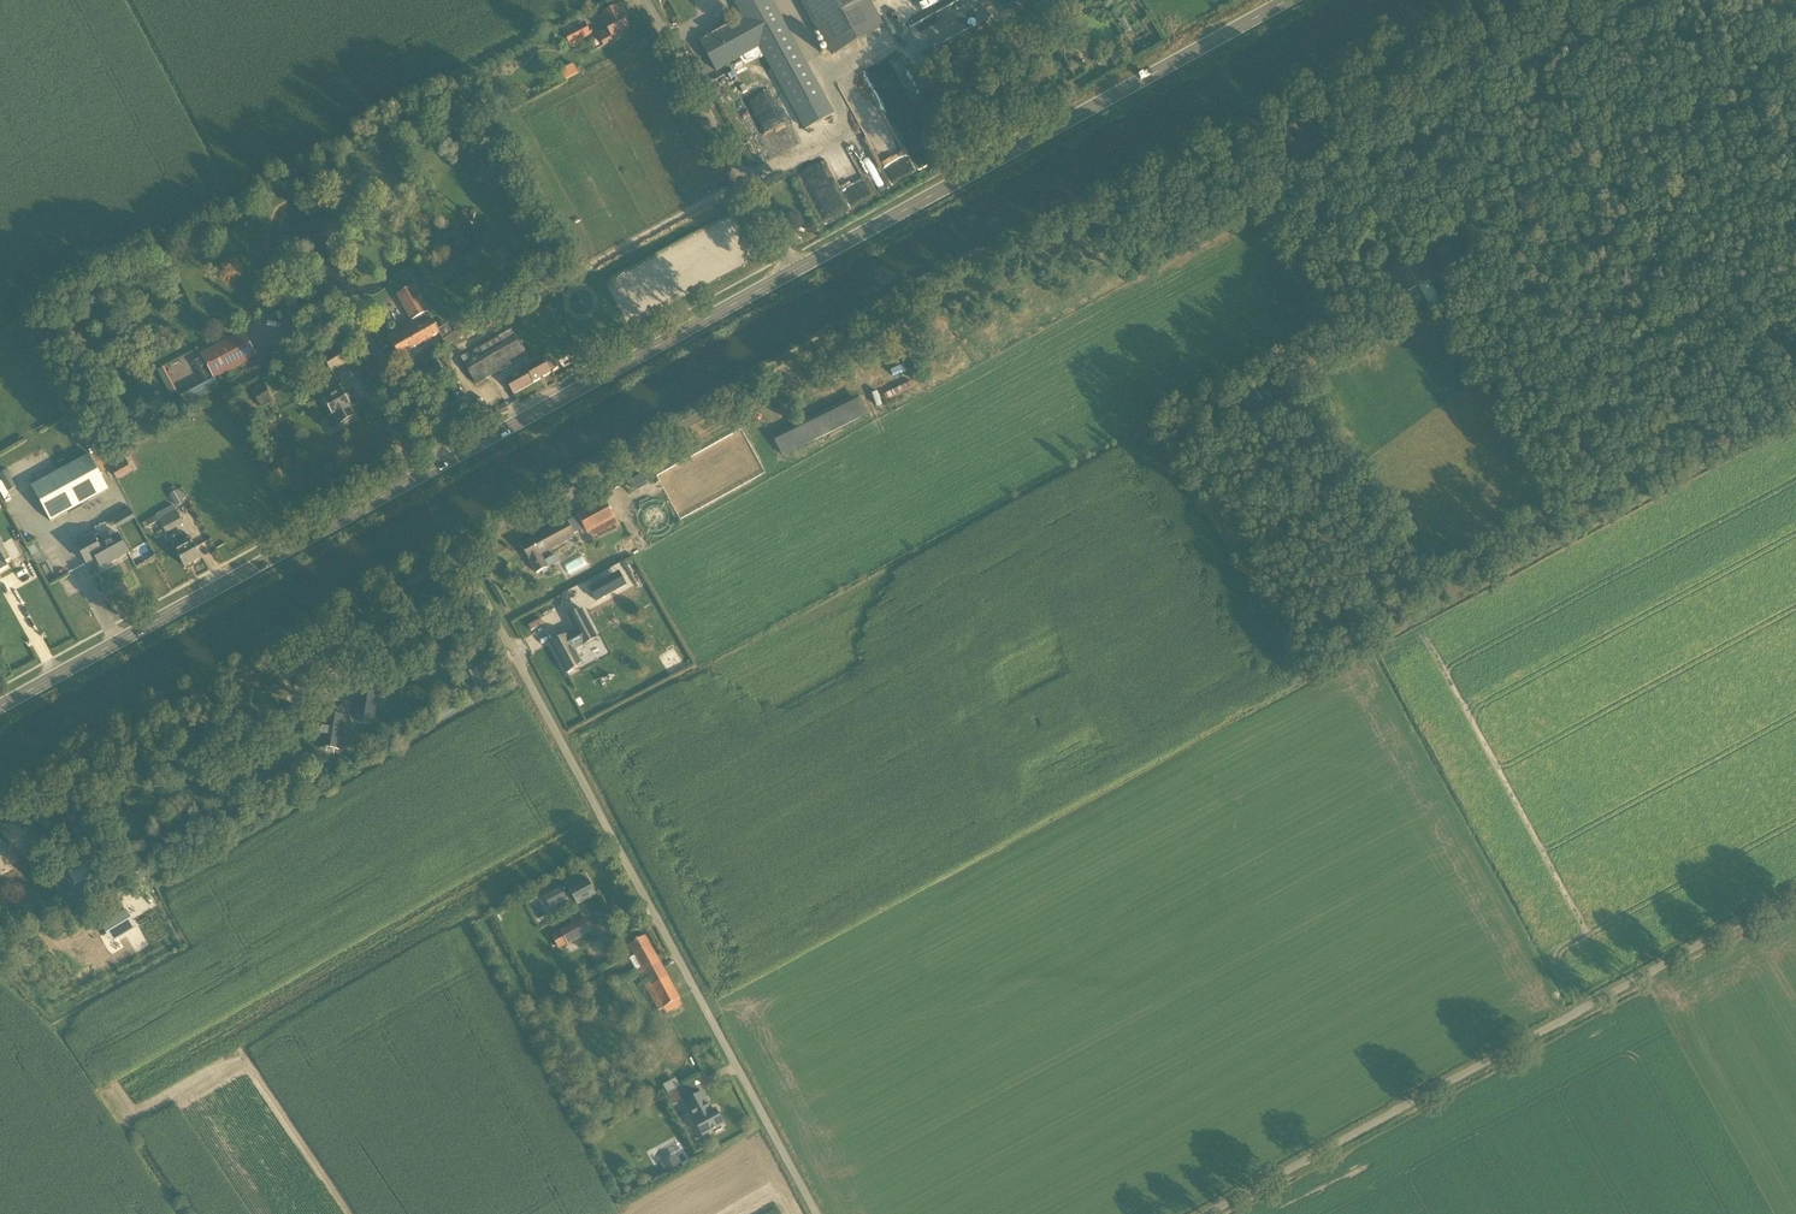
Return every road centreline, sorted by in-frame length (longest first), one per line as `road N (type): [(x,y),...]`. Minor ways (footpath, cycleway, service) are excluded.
road 1 (unclassified): [(450,549),(1078,213),(1447,0)]
road 2 (primary): [(0,705),(793,273)]
road 3 (unclassified): [(814,1213),(450,549)]
road 4 (unclassified): [(1202,1213),(1795,890)]
road 5 (primary): [(793,273),(1289,0)]
road 6 (unclassified): [(0,802),(450,549)]
road 7 (unclassified): [(793,273),(645,0)]

